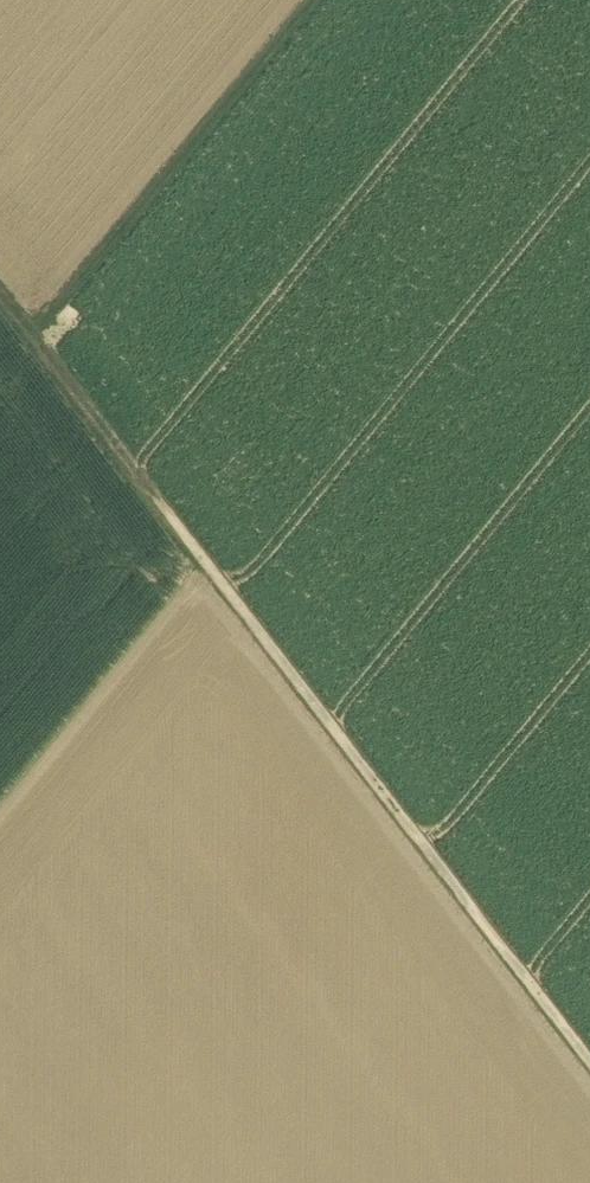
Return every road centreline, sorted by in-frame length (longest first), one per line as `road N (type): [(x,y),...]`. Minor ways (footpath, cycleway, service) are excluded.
road 1 (track): [(589,1053),(40,344)]
road 2 (track): [(40,344),(325,0)]

